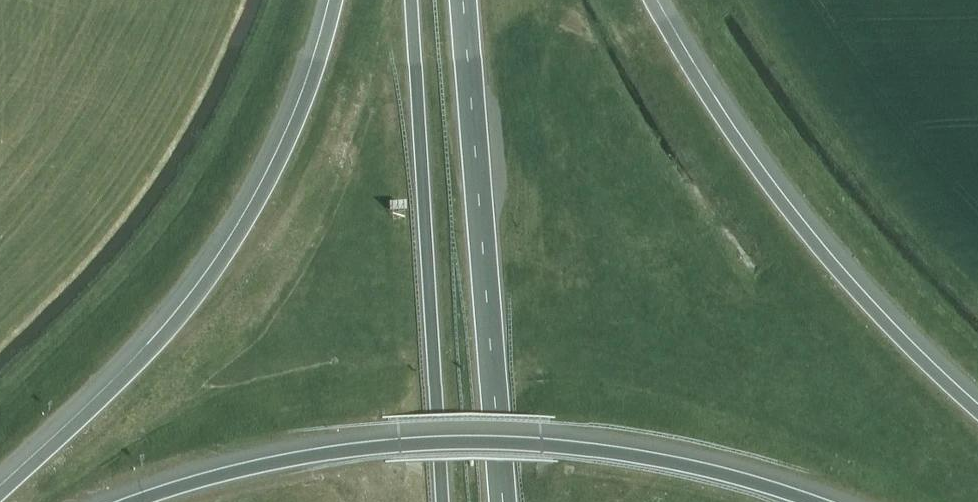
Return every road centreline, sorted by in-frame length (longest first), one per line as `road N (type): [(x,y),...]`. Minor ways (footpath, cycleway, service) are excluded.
road 1 (motorway): [(810,501),(651,459),(461,444),(218,476),(143,501)]
road 2 (motorway): [(339,0),(290,147),(208,293),(0,495)]
road 3 (motorway): [(977,408),(824,248),(706,90),(657,0)]
road 4 (trunk): [(503,501),(464,0)]
road 5 (trunk): [(411,0),(441,501)]

